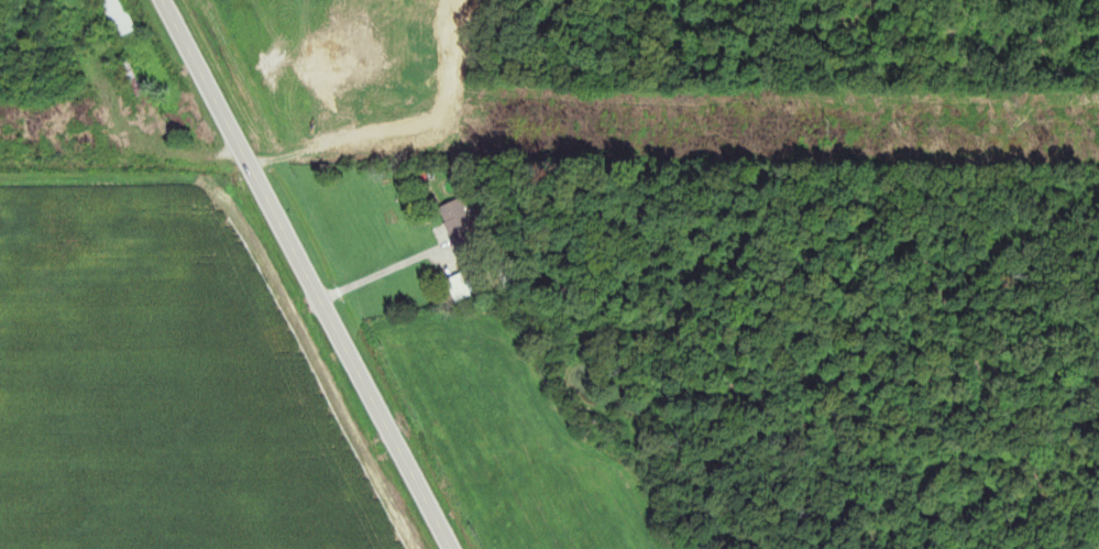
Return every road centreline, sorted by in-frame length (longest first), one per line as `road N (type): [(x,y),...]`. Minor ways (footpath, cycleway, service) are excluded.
road 1 (secondary): [(159,0),(448,548)]

